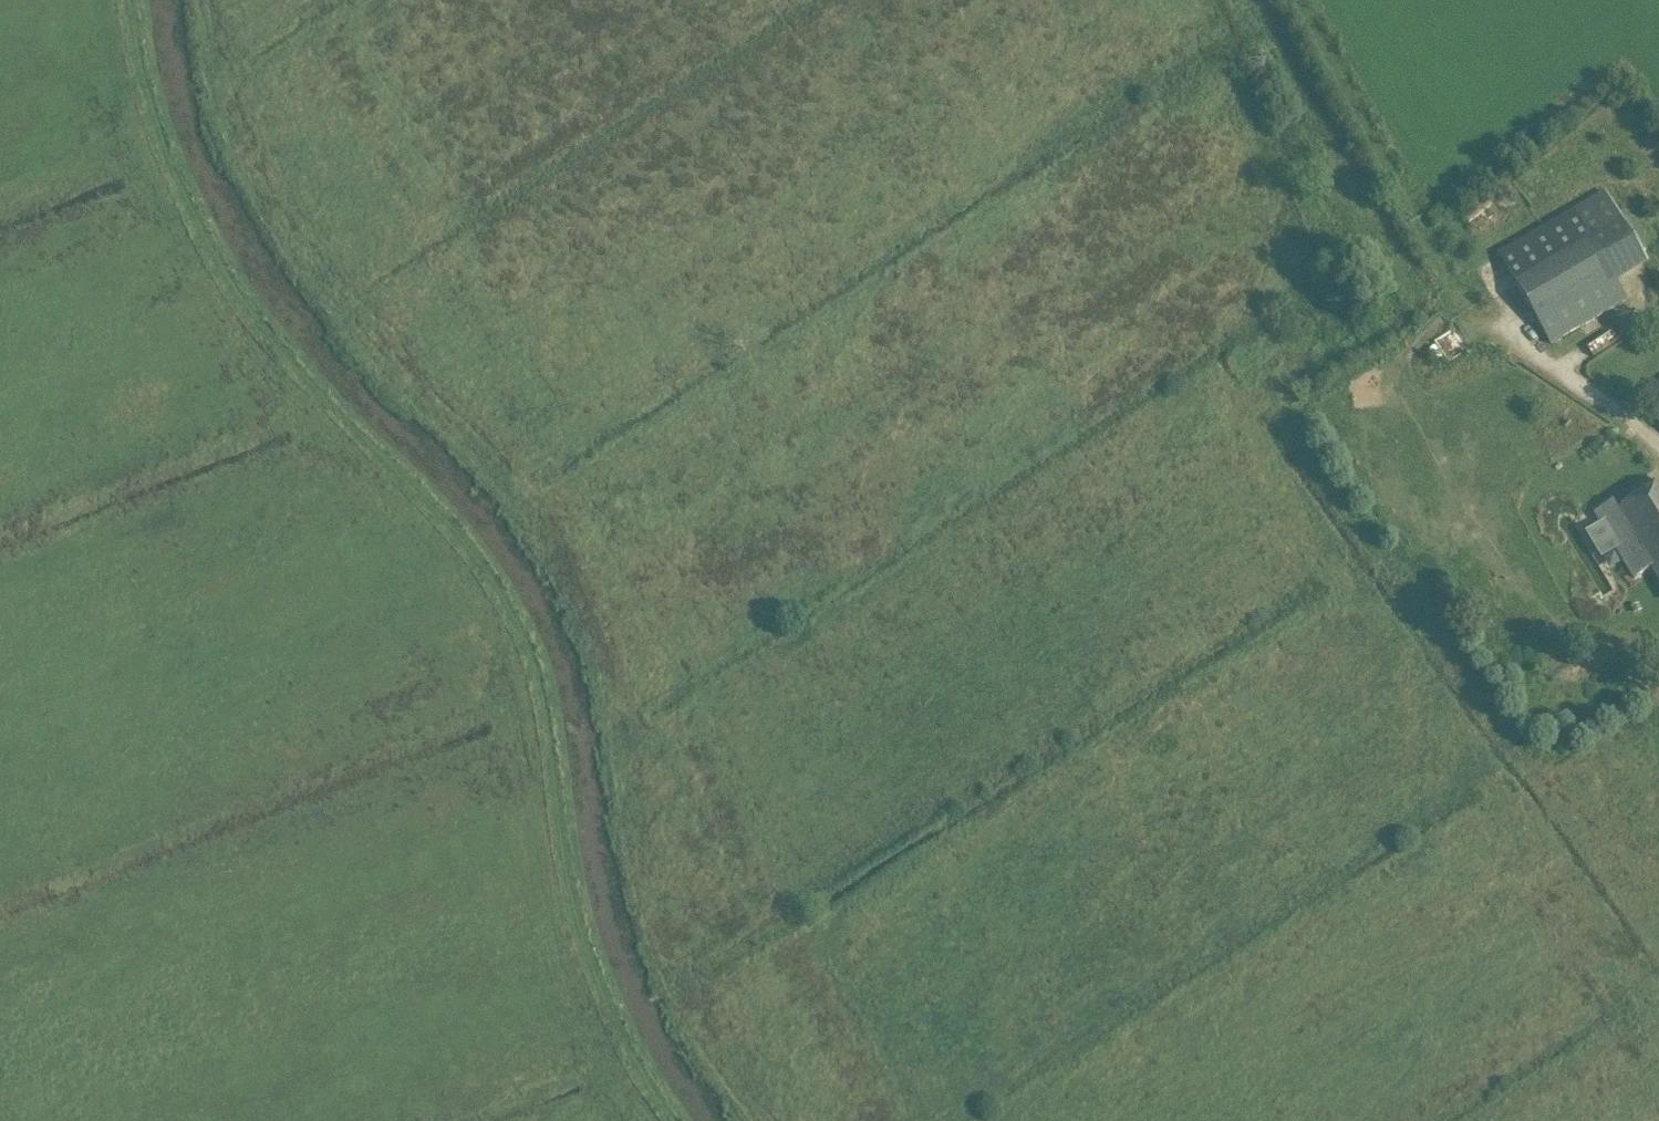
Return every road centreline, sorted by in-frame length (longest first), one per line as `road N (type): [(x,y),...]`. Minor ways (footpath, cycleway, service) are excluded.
road 1 (track): [(1658,458),(1626,414),(1584,442),(1455,300),(1295,0)]

